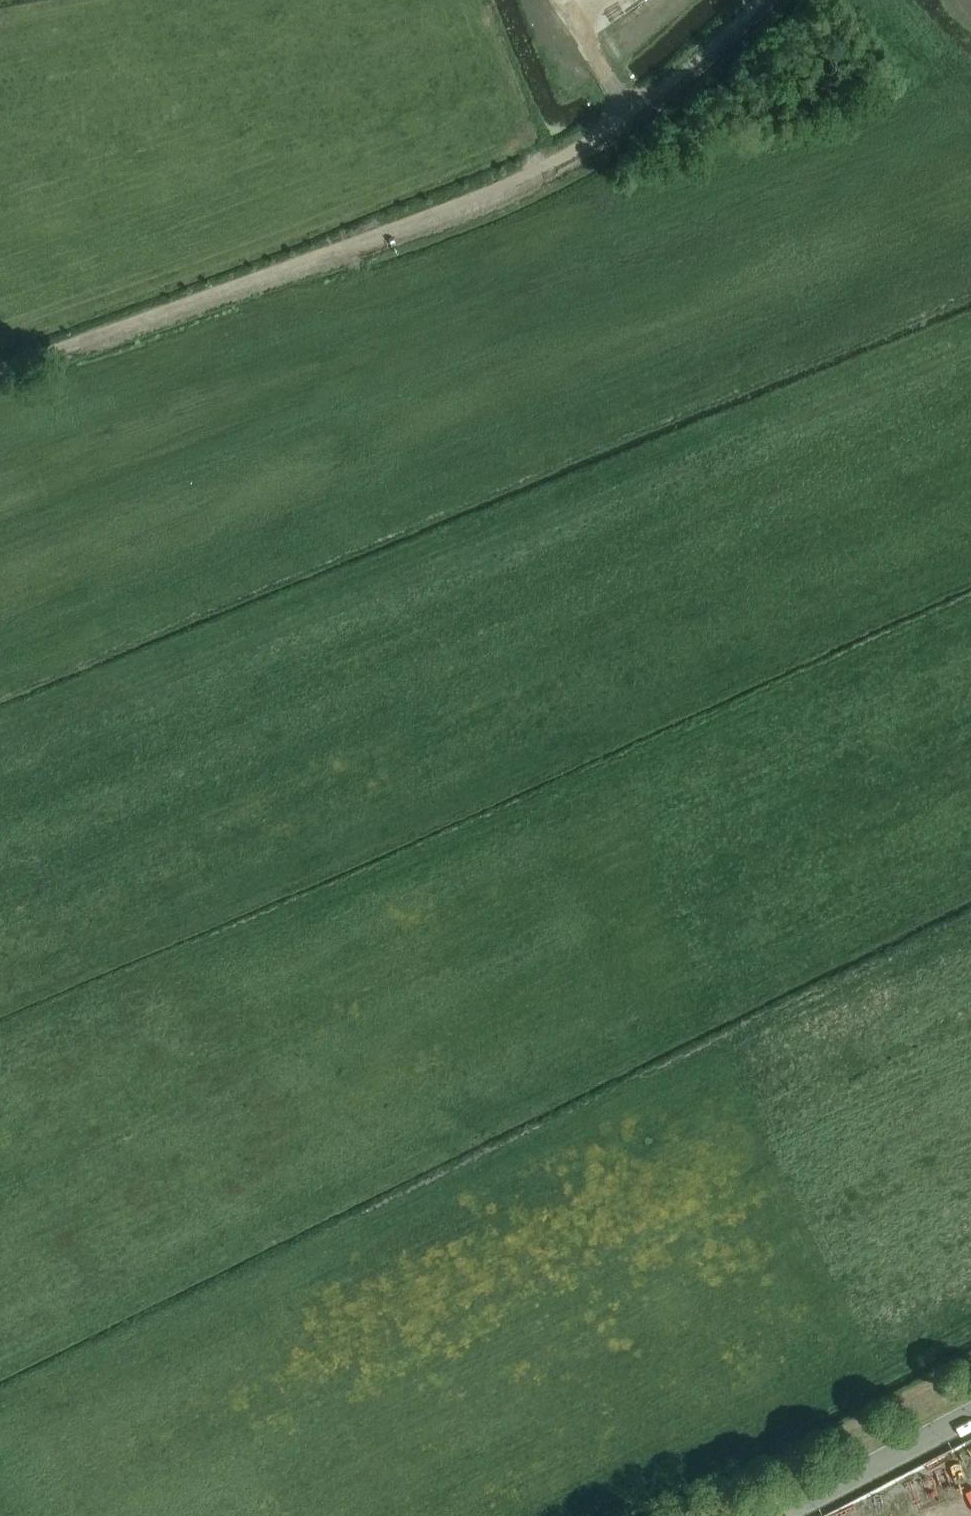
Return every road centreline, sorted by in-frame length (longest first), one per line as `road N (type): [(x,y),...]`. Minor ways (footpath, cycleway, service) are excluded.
road 1 (unclassified): [(0,367),(533,179),(655,101),(766,0)]
road 2 (unclassified): [(777,1515),(970,1416)]

